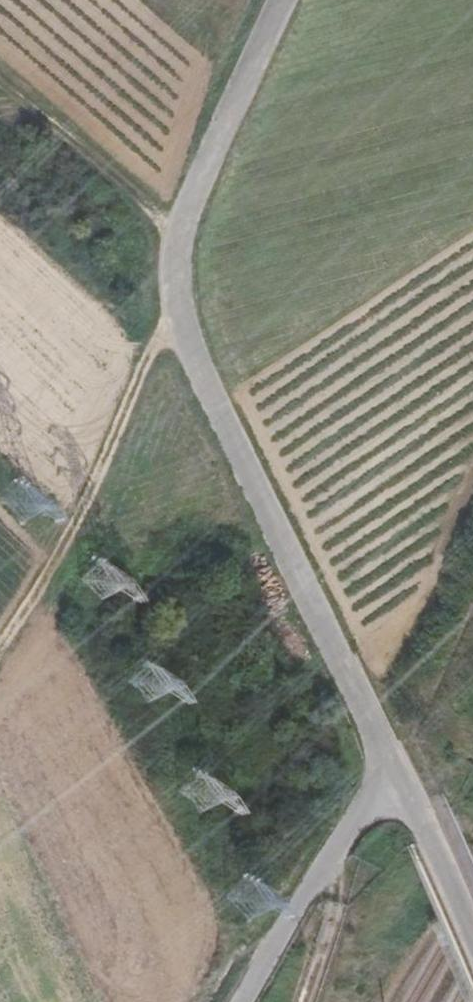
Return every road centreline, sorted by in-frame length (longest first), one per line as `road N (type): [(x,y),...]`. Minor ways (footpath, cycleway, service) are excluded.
road 1 (unclassified): [(283,0),(191,203),(176,294),(197,368),(391,767)]
road 2 (track): [(176,294),(91,500),(0,625)]
road 3 (unclassified): [(391,767),(240,1001)]
road 4 (unclassified): [(391,767),(472,950)]

